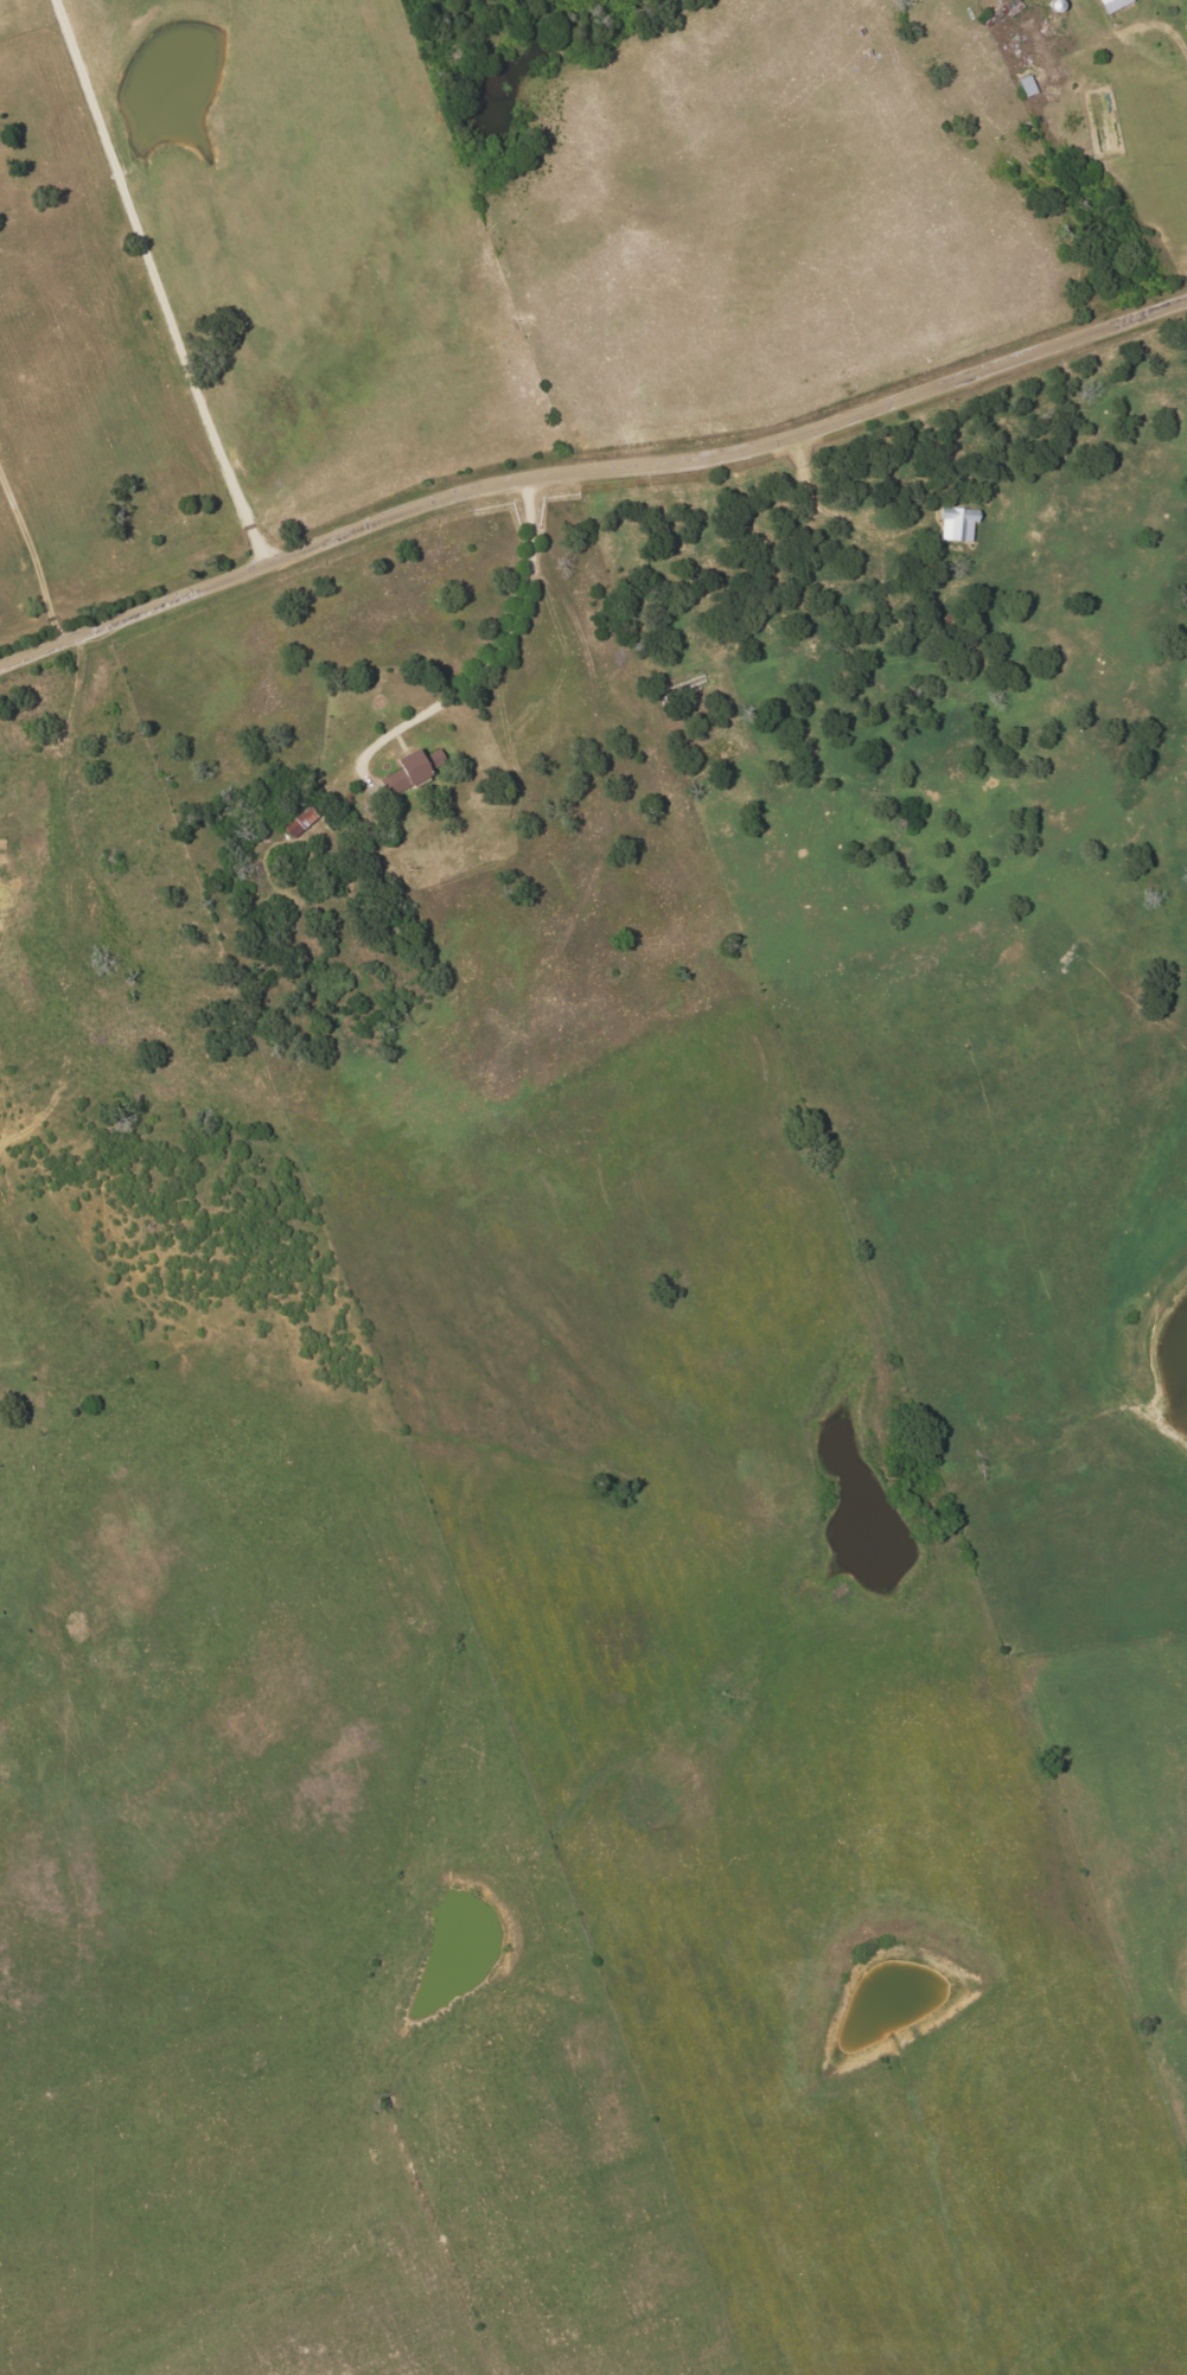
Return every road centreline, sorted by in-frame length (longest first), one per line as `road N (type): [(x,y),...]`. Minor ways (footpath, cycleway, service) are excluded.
road 1 (residential): [(0,669),(434,502),(760,448),(1186,298)]
road 2 (residential): [(259,568),(52,0)]

